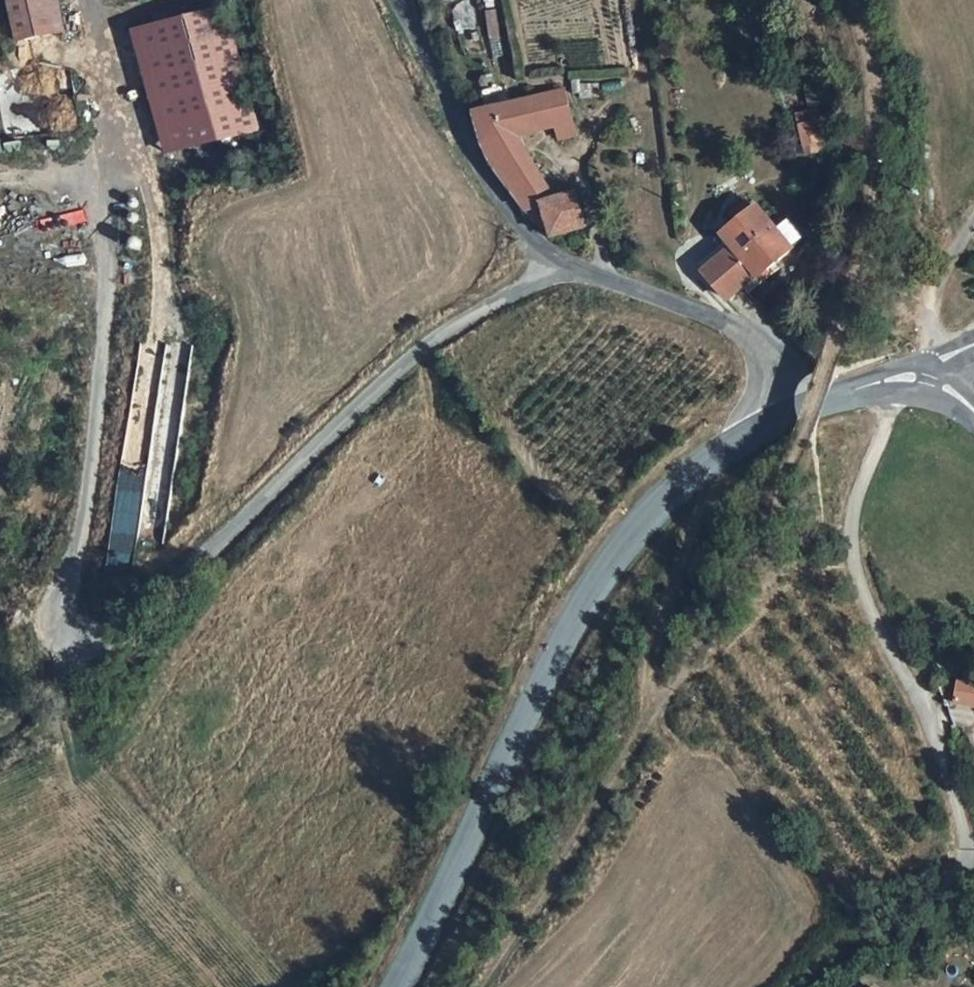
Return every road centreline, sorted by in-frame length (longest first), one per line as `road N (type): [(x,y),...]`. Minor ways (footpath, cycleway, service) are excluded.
road 1 (unclassified): [(567,265),(429,351),(241,533),(104,649),(80,643),(71,625),(123,231)]
road 2 (secondary): [(395,986),(590,596),(713,457),(790,412)]
road 3 (residential): [(960,836),(918,699),(854,569),(853,508),(896,412),(926,380)]
road 4 (unclassified): [(567,265),(532,248),(477,158),(400,0)]
road 5 (unclassified): [(790,412),(766,351),(715,317),(567,265)]
road 6 (track): [(831,986),(946,881),(960,836)]
road 7 (track): [(926,380),(935,297),(955,243),(973,218)]
road 8 (secondary): [(790,412),(809,400),(926,380)]
road 9 (track): [(0,732),(18,722),(80,643)]

